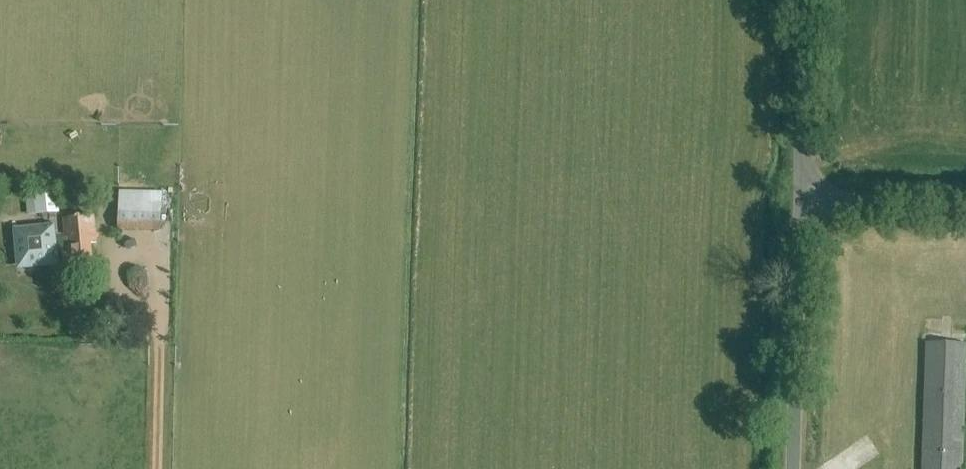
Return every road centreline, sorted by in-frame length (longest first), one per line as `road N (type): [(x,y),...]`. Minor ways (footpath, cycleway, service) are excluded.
road 1 (unclassified): [(786,468),(802,201)]
road 2 (unclassified): [(802,201),(808,0)]
road 3 (unclassified): [(965,206),(802,201)]

